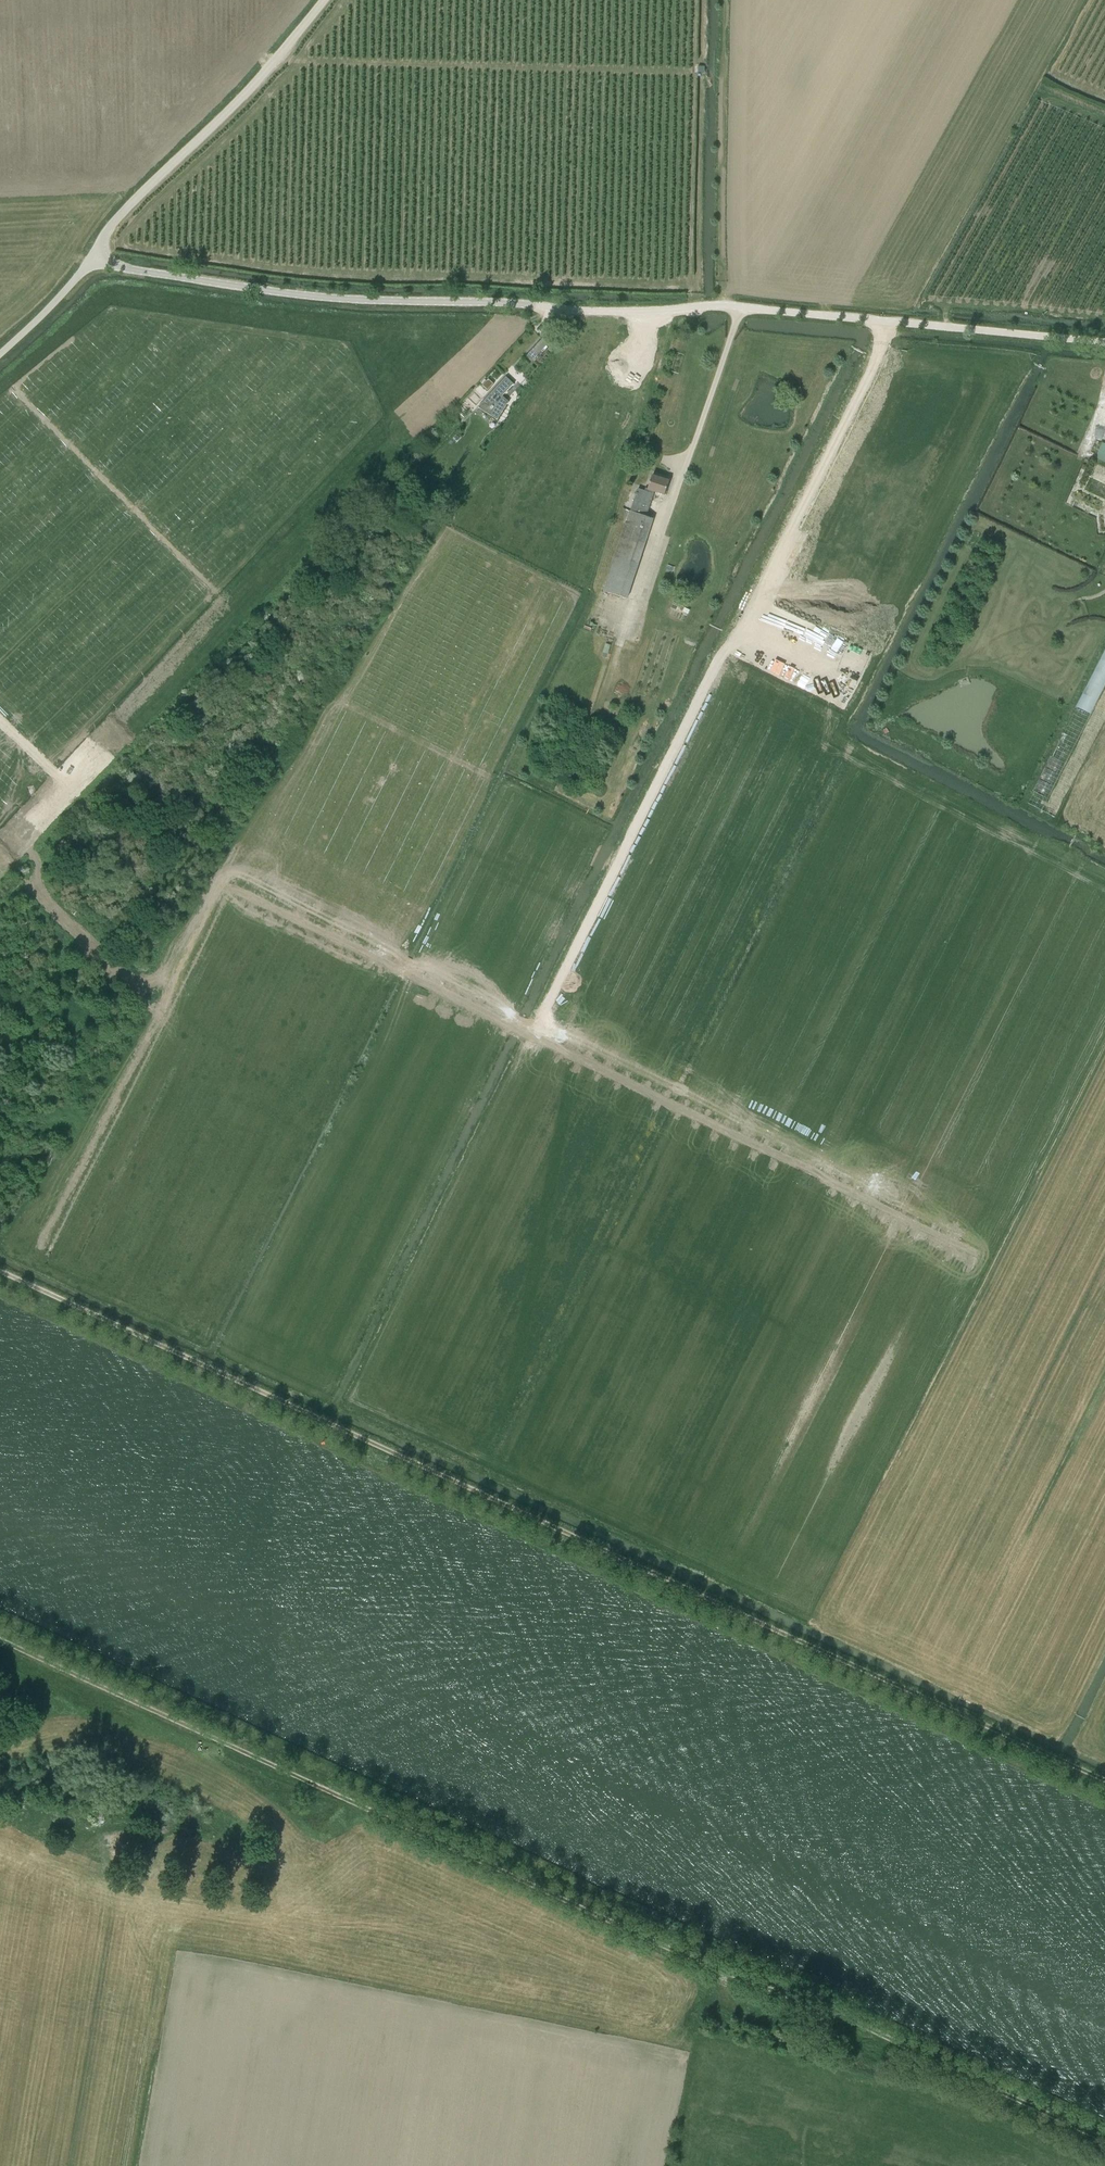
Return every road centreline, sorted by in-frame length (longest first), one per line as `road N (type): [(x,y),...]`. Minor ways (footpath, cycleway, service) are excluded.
road 1 (track): [(1104,1780),(0,1270)]
road 2 (track): [(1104,2140),(0,1641)]
road 3 (unclassified): [(1104,342),(712,305),(583,311),(337,299),(89,259)]
road 4 (unclassified): [(89,259),(121,215),(228,112),(323,0)]
road 5 (unclassified): [(0,354),(89,259)]

